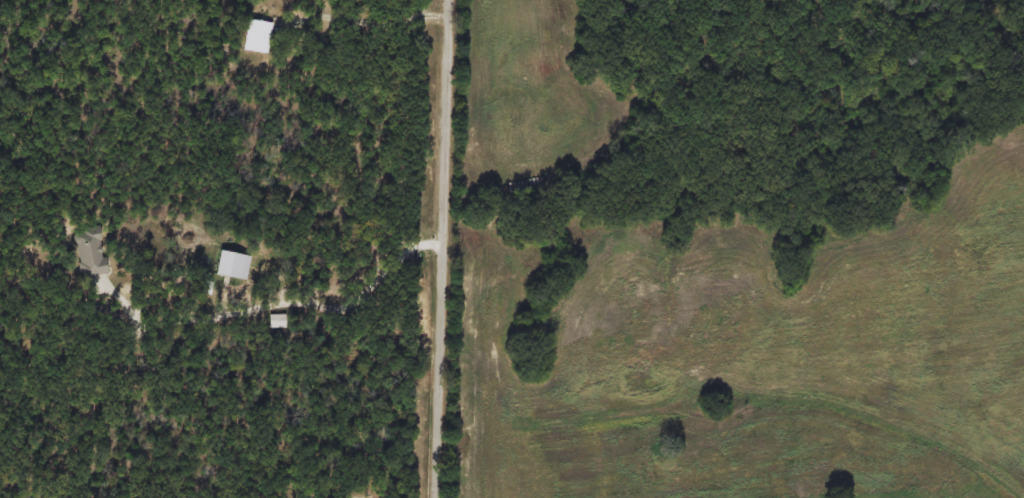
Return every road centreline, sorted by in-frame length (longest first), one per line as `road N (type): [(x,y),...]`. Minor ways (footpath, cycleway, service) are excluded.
road 1 (residential): [(436,497),(452,0)]

